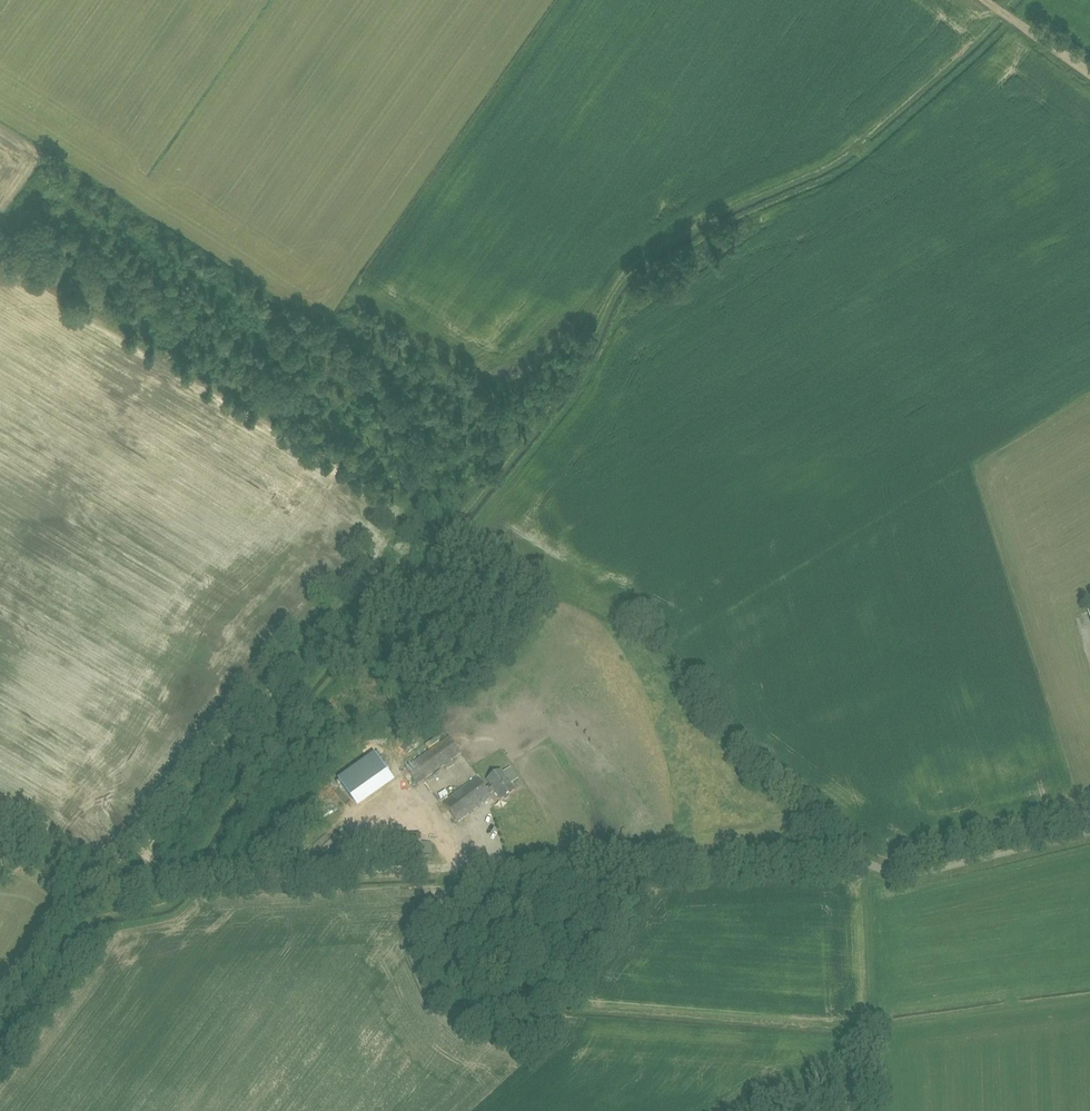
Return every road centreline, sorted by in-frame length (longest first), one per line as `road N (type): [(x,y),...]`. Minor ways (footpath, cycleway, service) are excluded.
road 1 (unclassified): [(438,867),(844,855),(902,874),(1089,831)]
road 2 (track): [(138,870),(158,880),(211,881),(438,867)]
road 3 (track): [(1089,75),(983,0)]

